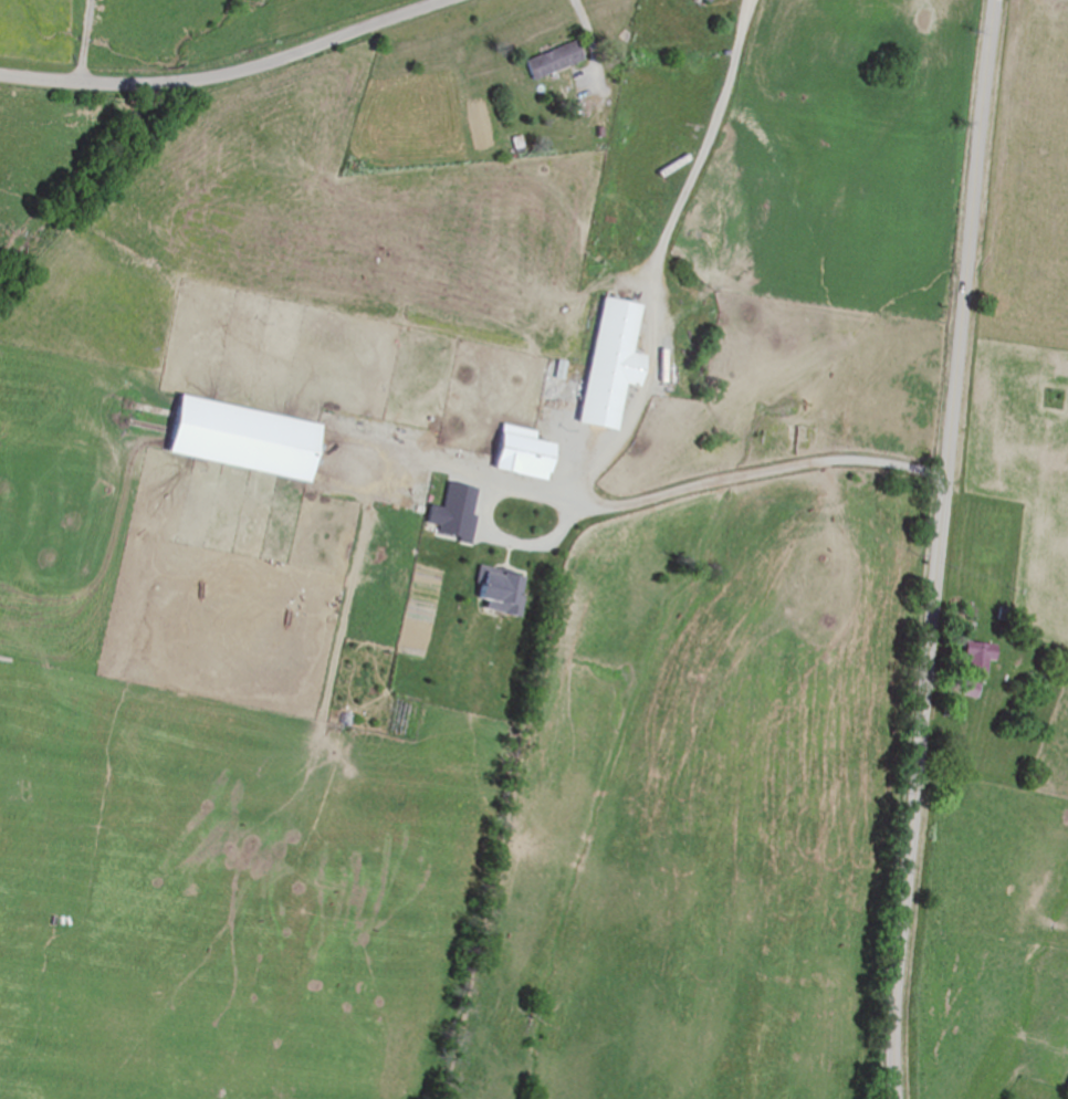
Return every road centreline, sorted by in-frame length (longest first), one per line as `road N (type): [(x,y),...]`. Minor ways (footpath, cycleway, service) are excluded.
road 1 (secondary): [(897,1098),(903,923),(995,0)]
road 2 (residential): [(453,0),(221,76),(127,85),(0,77)]

